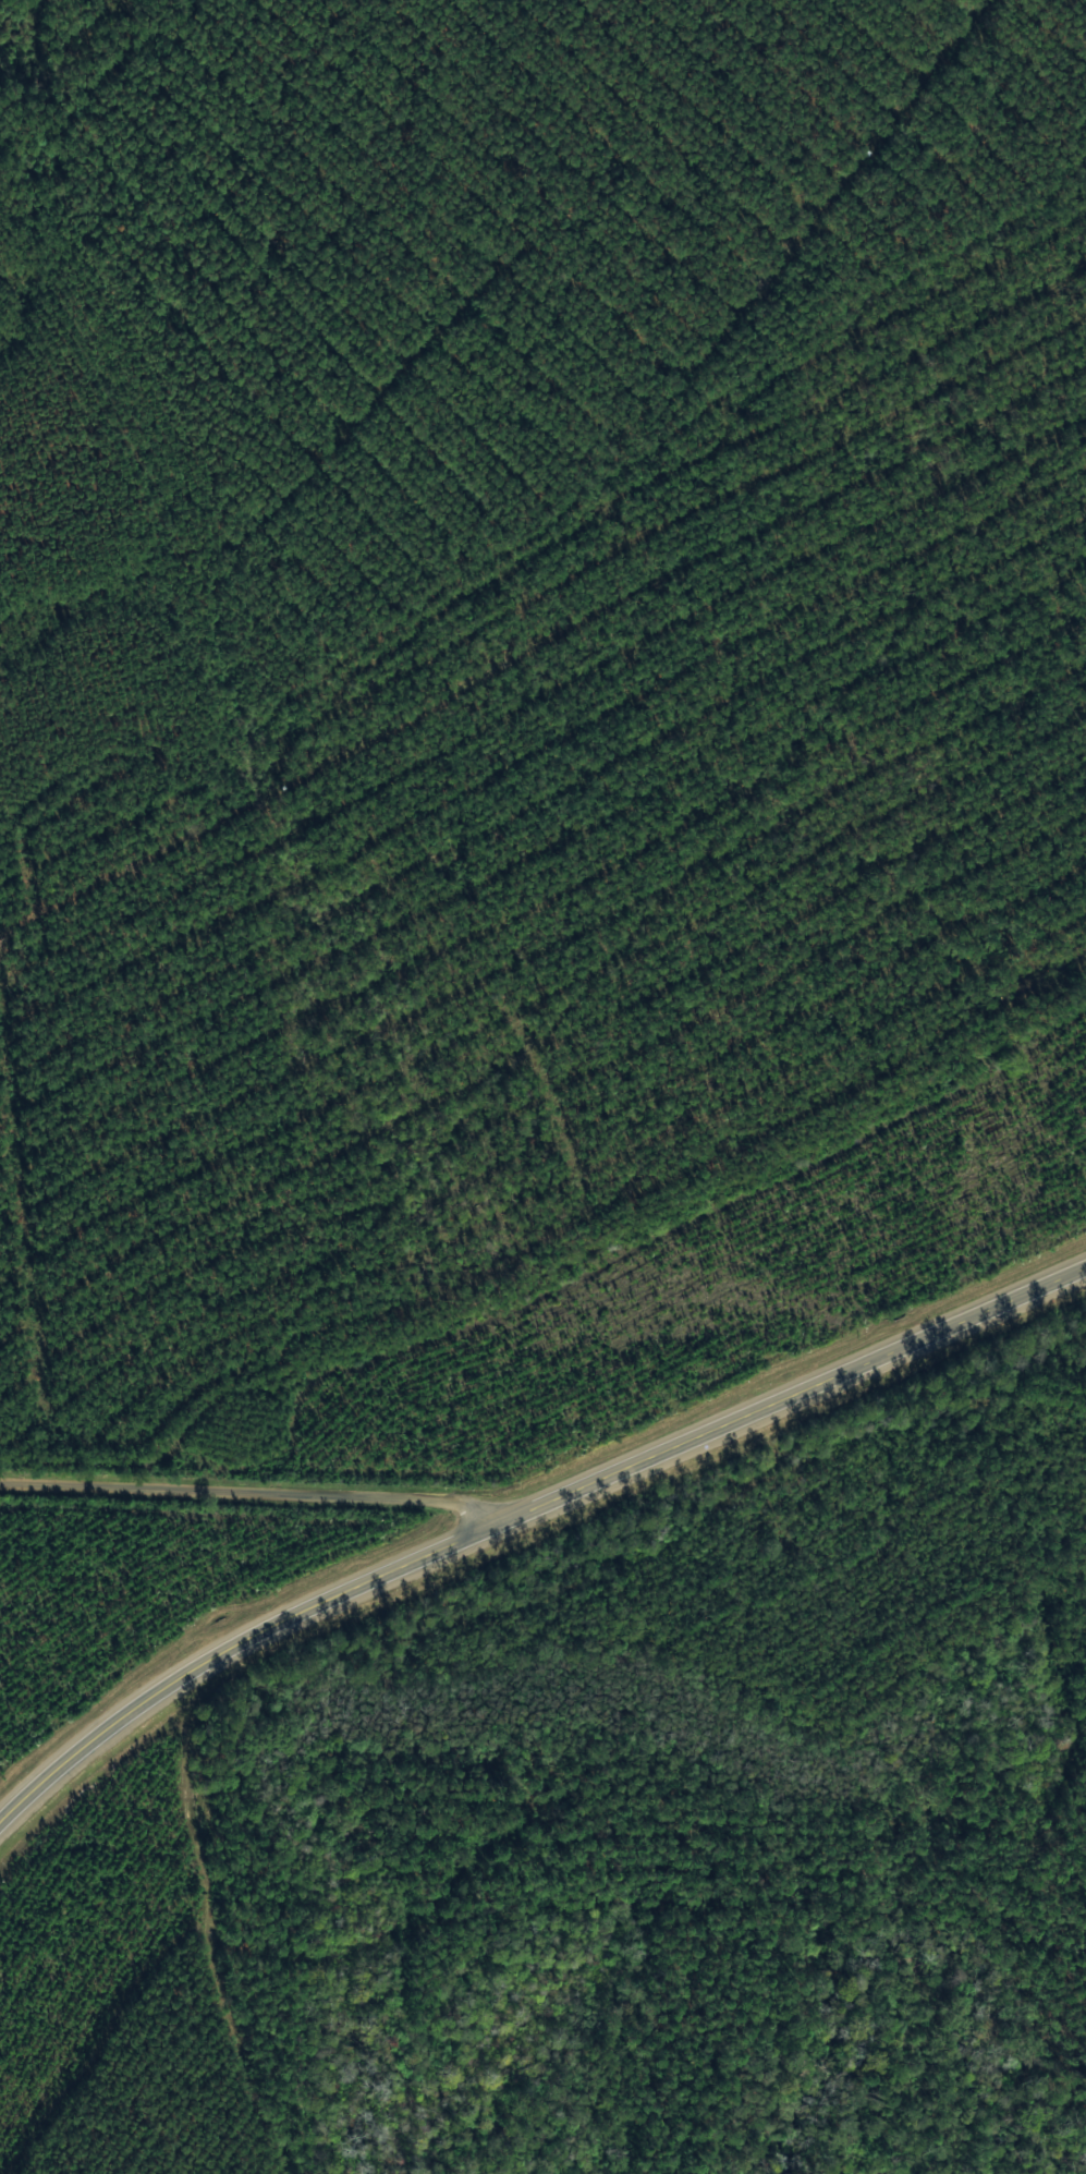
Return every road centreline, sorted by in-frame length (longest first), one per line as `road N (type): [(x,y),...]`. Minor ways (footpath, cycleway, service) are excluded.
road 1 (primary): [(0,1812),(94,1733),(196,1672),(1085,1262)]
road 2 (residential): [(520,1519),(261,1537),(0,1521)]

